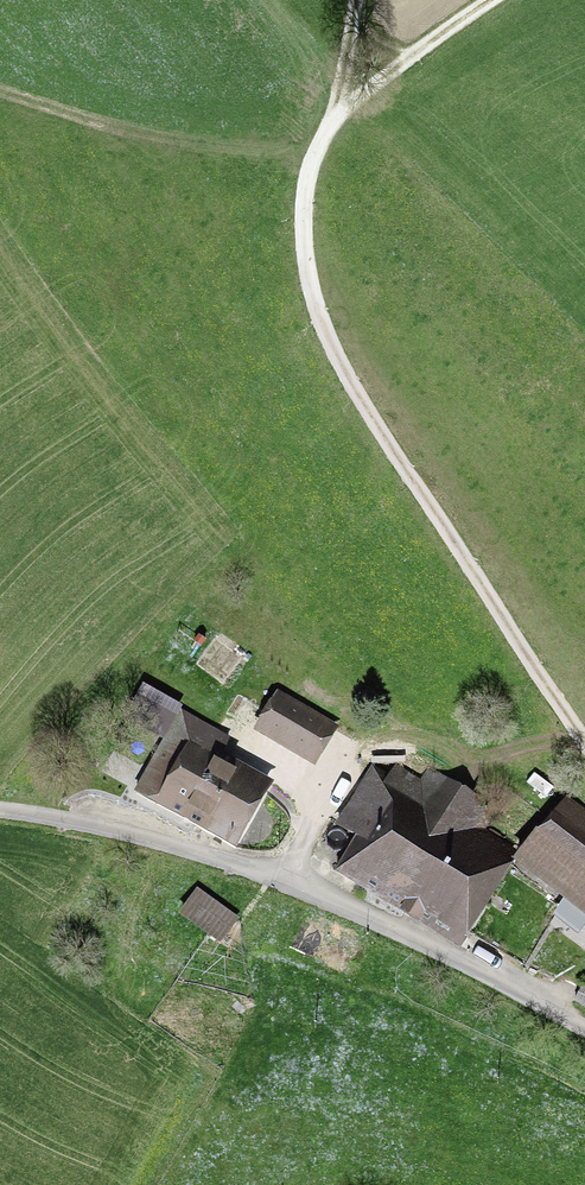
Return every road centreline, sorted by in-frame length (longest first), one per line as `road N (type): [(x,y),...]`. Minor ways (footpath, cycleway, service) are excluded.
road 1 (track): [(584,746),(349,383),(317,313),(309,189),(336,119)]
road 2 (unclassified): [(584,1032),(477,970),(287,883),(112,829),(0,809)]
road 3 (track): [(0,87),(101,119),(247,143),(336,119)]
road 4 (track): [(493,0),(374,81),(336,119)]
road 5 (track): [(336,119),(357,0)]

